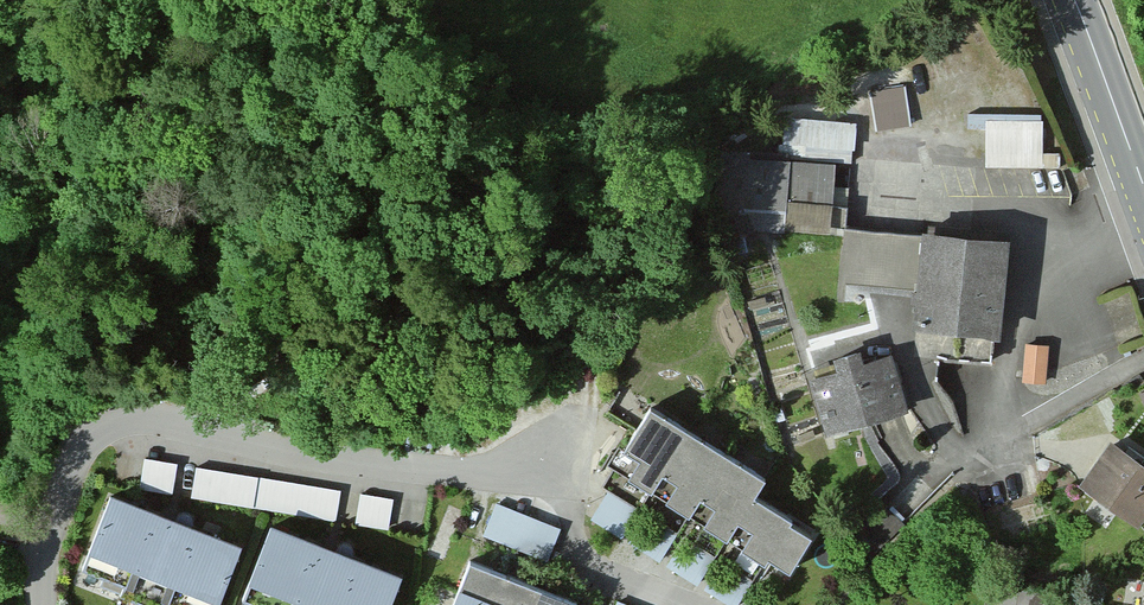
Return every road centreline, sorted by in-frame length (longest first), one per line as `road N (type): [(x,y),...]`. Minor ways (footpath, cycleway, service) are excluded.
road 1 (residential): [(676,604),(570,568),(577,491),(249,445),(147,419),(109,422),(81,443),(57,508),(46,604)]
road 2 (secondary): [(1143,188),(1070,0)]

